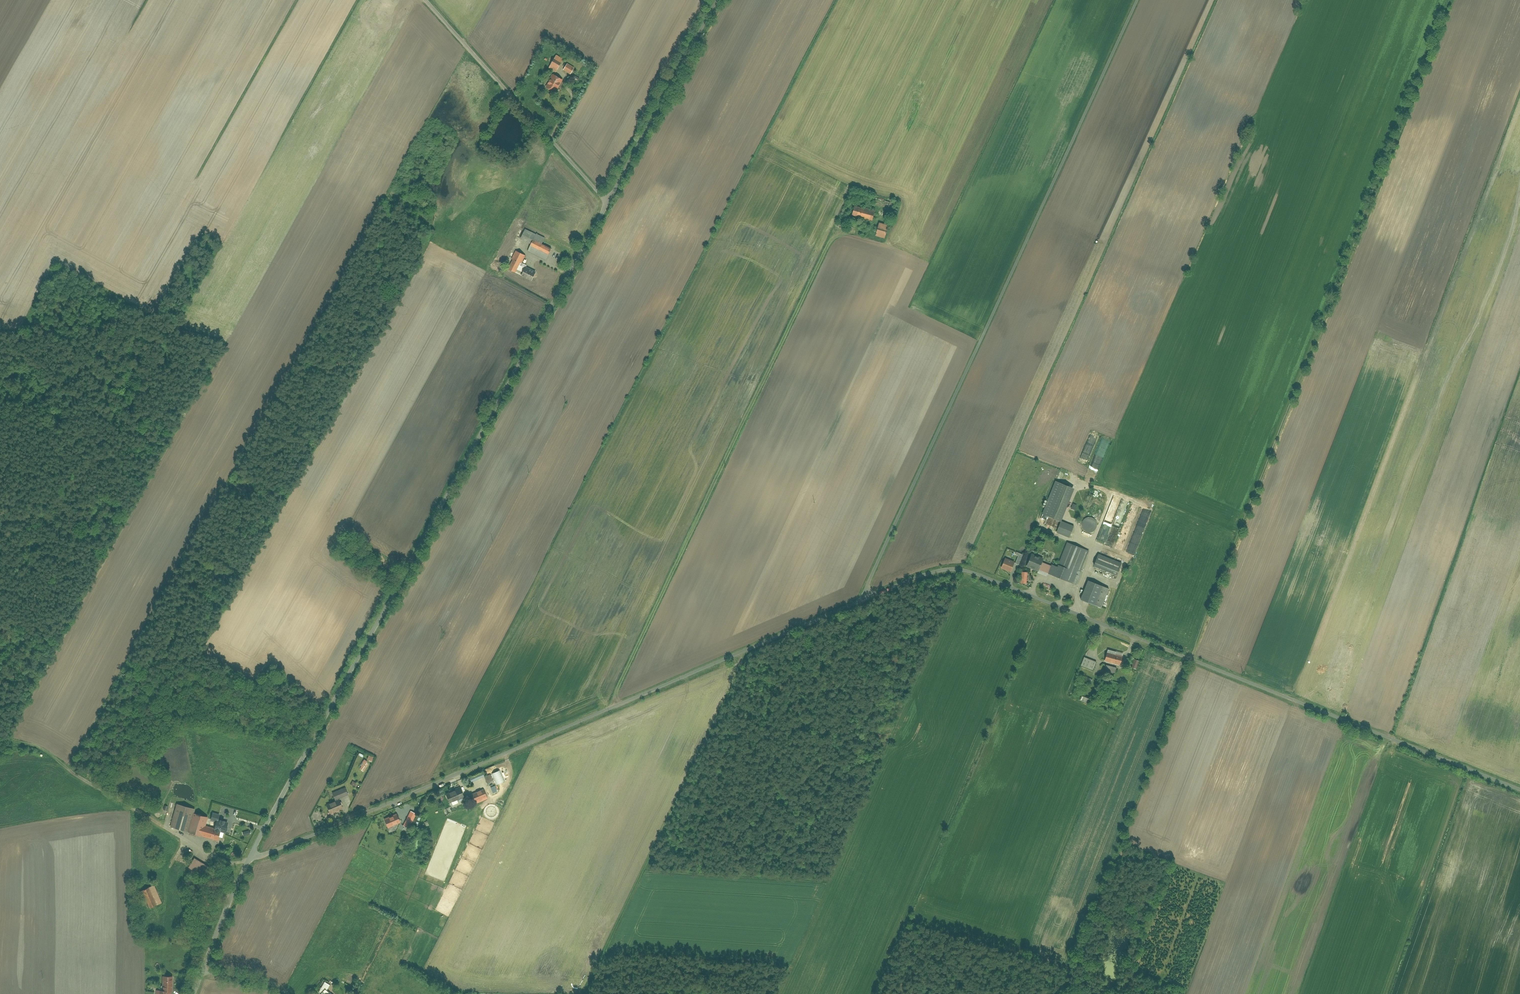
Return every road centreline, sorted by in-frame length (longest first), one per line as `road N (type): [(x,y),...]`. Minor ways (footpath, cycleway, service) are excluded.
road 1 (unclassified): [(250,858),(925,572),(956,569),(1519,786)]
road 2 (unclassified): [(609,204),(250,858)]
road 3 (track): [(0,546),(122,447),(141,316)]
road 4 (unclassified): [(609,204),(426,0)]
road 5 (unclassified): [(719,0),(609,204)]
road 6 (unclassified): [(250,858),(215,858),(116,797)]
road 7 (track): [(116,797),(51,743),(0,759)]
road 8 (unclassified): [(250,858),(202,973)]

